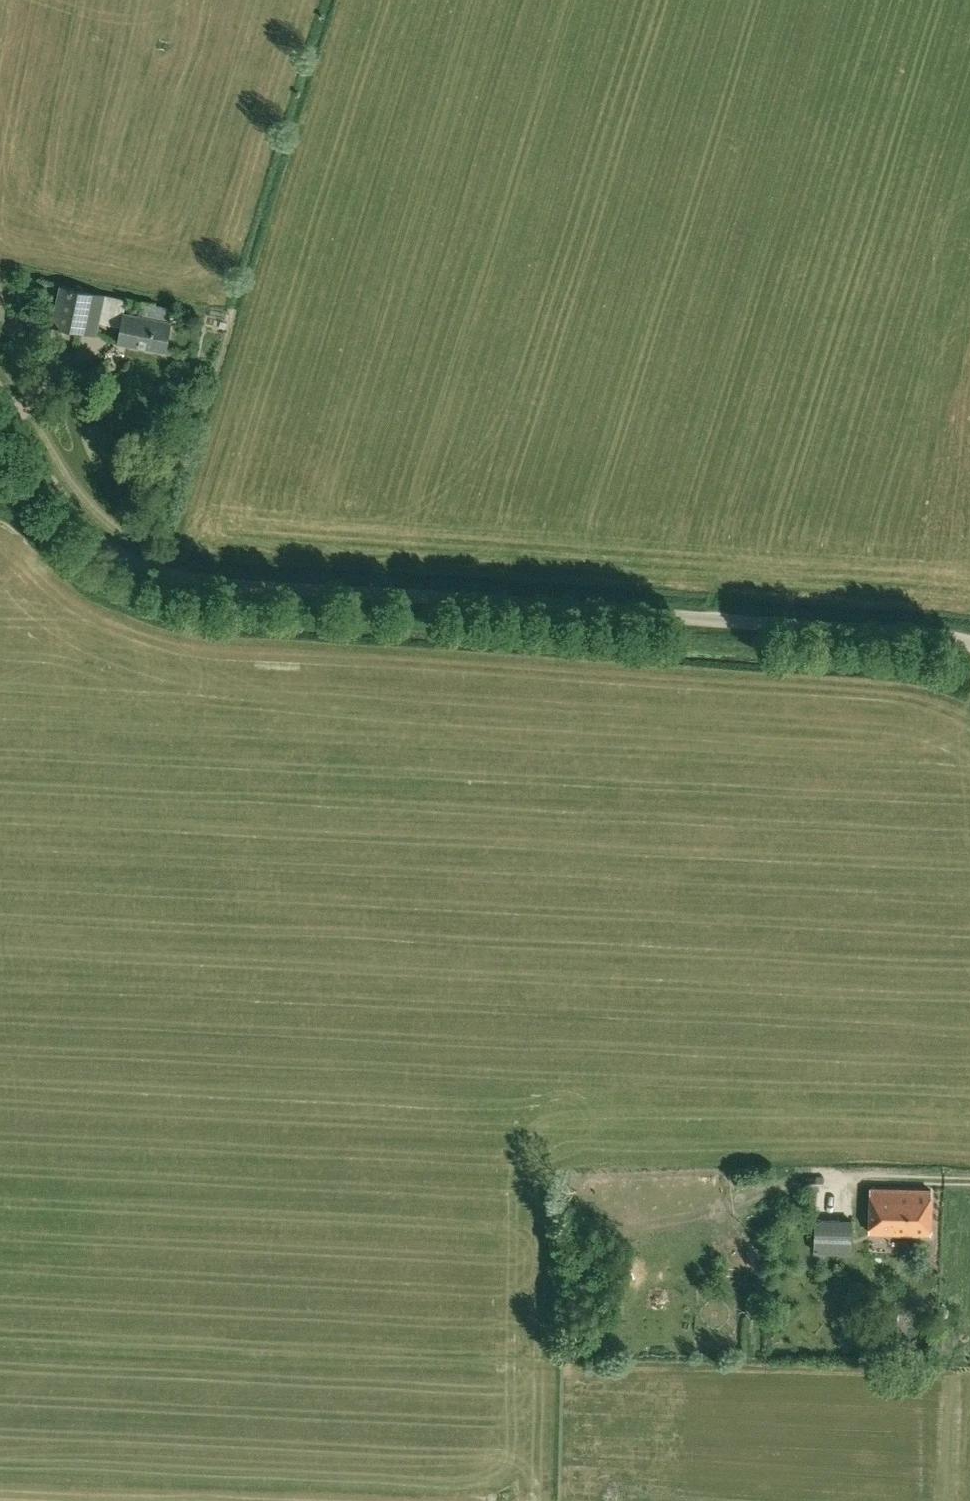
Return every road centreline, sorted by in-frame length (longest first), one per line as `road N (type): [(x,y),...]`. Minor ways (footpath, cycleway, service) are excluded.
road 1 (unclassified): [(969,643),(214,581),(148,568),(122,557),(64,507),(0,397)]

